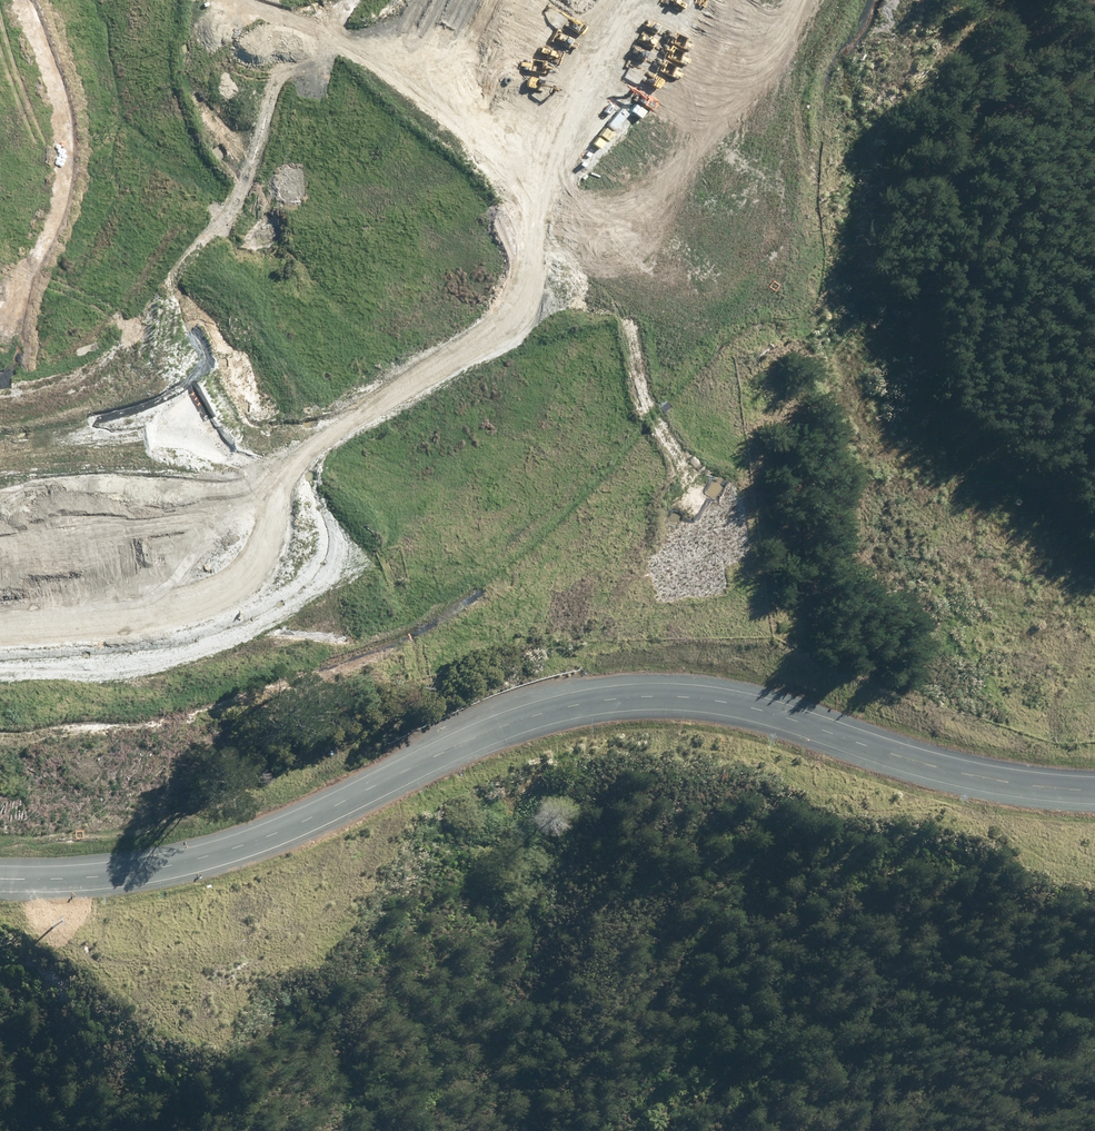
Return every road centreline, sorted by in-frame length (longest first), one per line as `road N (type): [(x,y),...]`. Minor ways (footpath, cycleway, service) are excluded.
road 1 (unclassified): [(0,877),(90,877),(209,854),(269,835),(467,742),(577,705),(684,696),(791,719)]
road 2 (unclassified): [(526,485),(461,418),(315,302),(233,248),(47,155)]
road 3 (trunk): [(667,0),(599,94),(514,191),(268,427)]
road 4 (track): [(0,375),(117,364),(256,188),(298,91),(400,0)]
road 5 (trunk): [(310,352),(540,127),(639,0)]
road 6 (trunk): [(526,485),(288,654),(207,672),(141,659)]
road 7 (trunk): [(0,563),(72,525),(310,352)]
road 8 (unclassified): [(791,719),(664,633),(526,485)]
road 9 (trunk): [(26,411),(63,458),(110,469),(140,459),(310,352)]
road 10 (trunk): [(268,427),(211,485),(119,543),(104,566),(97,586),(103,618),(141,659)]
road 11 (trunk): [(268,427),(0,590)]
road 12 (unclassified): [(791,719),(935,766),(1094,790)]
road 13 (trunk): [(26,411),(6,308),(10,269),(47,155)]
road 14 (trunk): [(141,659),(102,646),(53,612),(0,611)]
road 15 (trunk): [(0,540),(28,520),(38,495),(41,469),(26,411)]

